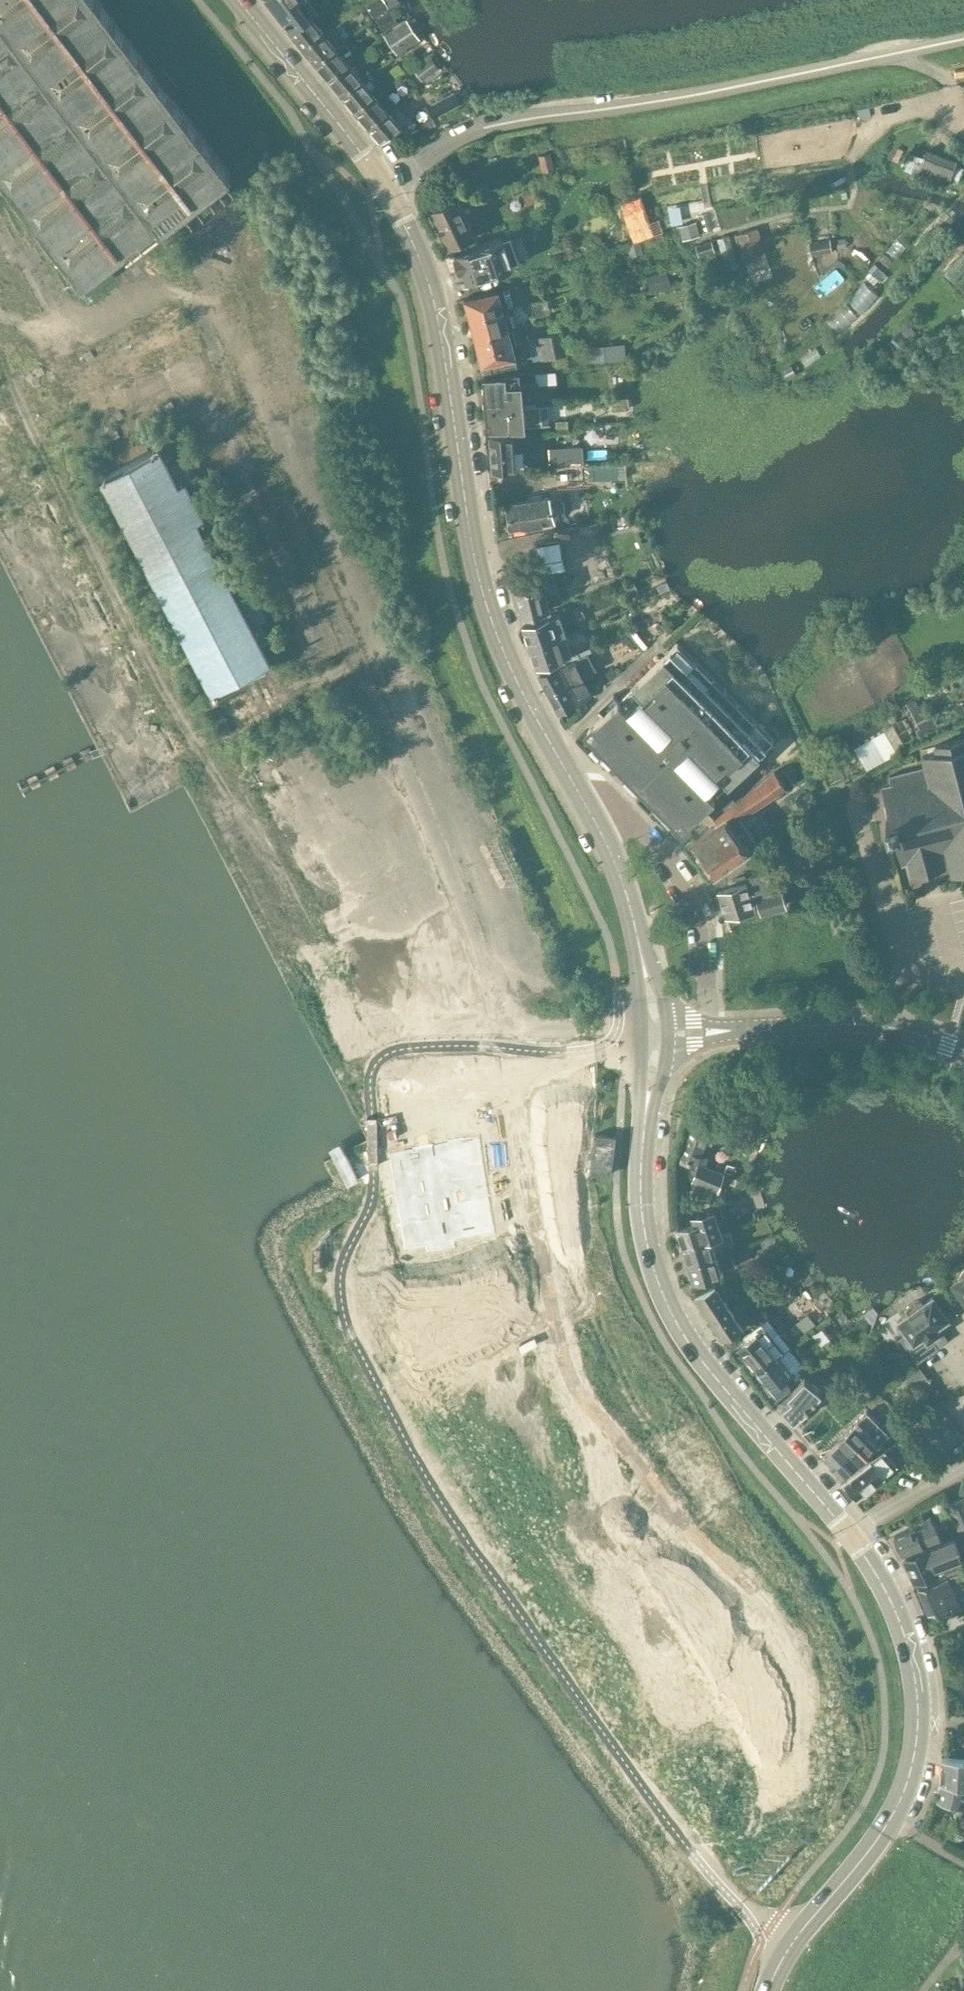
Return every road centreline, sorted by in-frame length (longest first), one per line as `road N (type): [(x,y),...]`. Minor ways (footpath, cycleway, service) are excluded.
road 1 (tertiary): [(584,795),(496,630),(477,569),(428,288),(383,184)]
road 2 (unclassified): [(481,127),(963,40)]
road 3 (tertiary): [(851,1534),(705,1360),(668,1300),(643,1216),(646,1122)]
road 4 (tertiary): [(890,1819),(915,1755),(913,1666),(898,1611),(851,1534)]
road 5 (residential): [(710,1031),(704,927),(686,887),(639,822),(584,795)]
road 6 (tertiary): [(710,1031),(870,1023),(963,1046)]
road 7 (residential): [(410,1087),(626,1058),(640,1034)]
road 8 (tertiary): [(383,184),(237,0)]
road 9 (tertiary): [(767,1990),(792,1942),(890,1819)]
road 10 (tertiary): [(642,951),(618,865),(584,795)]
road 11 (residential): [(963,1472),(851,1534)]

